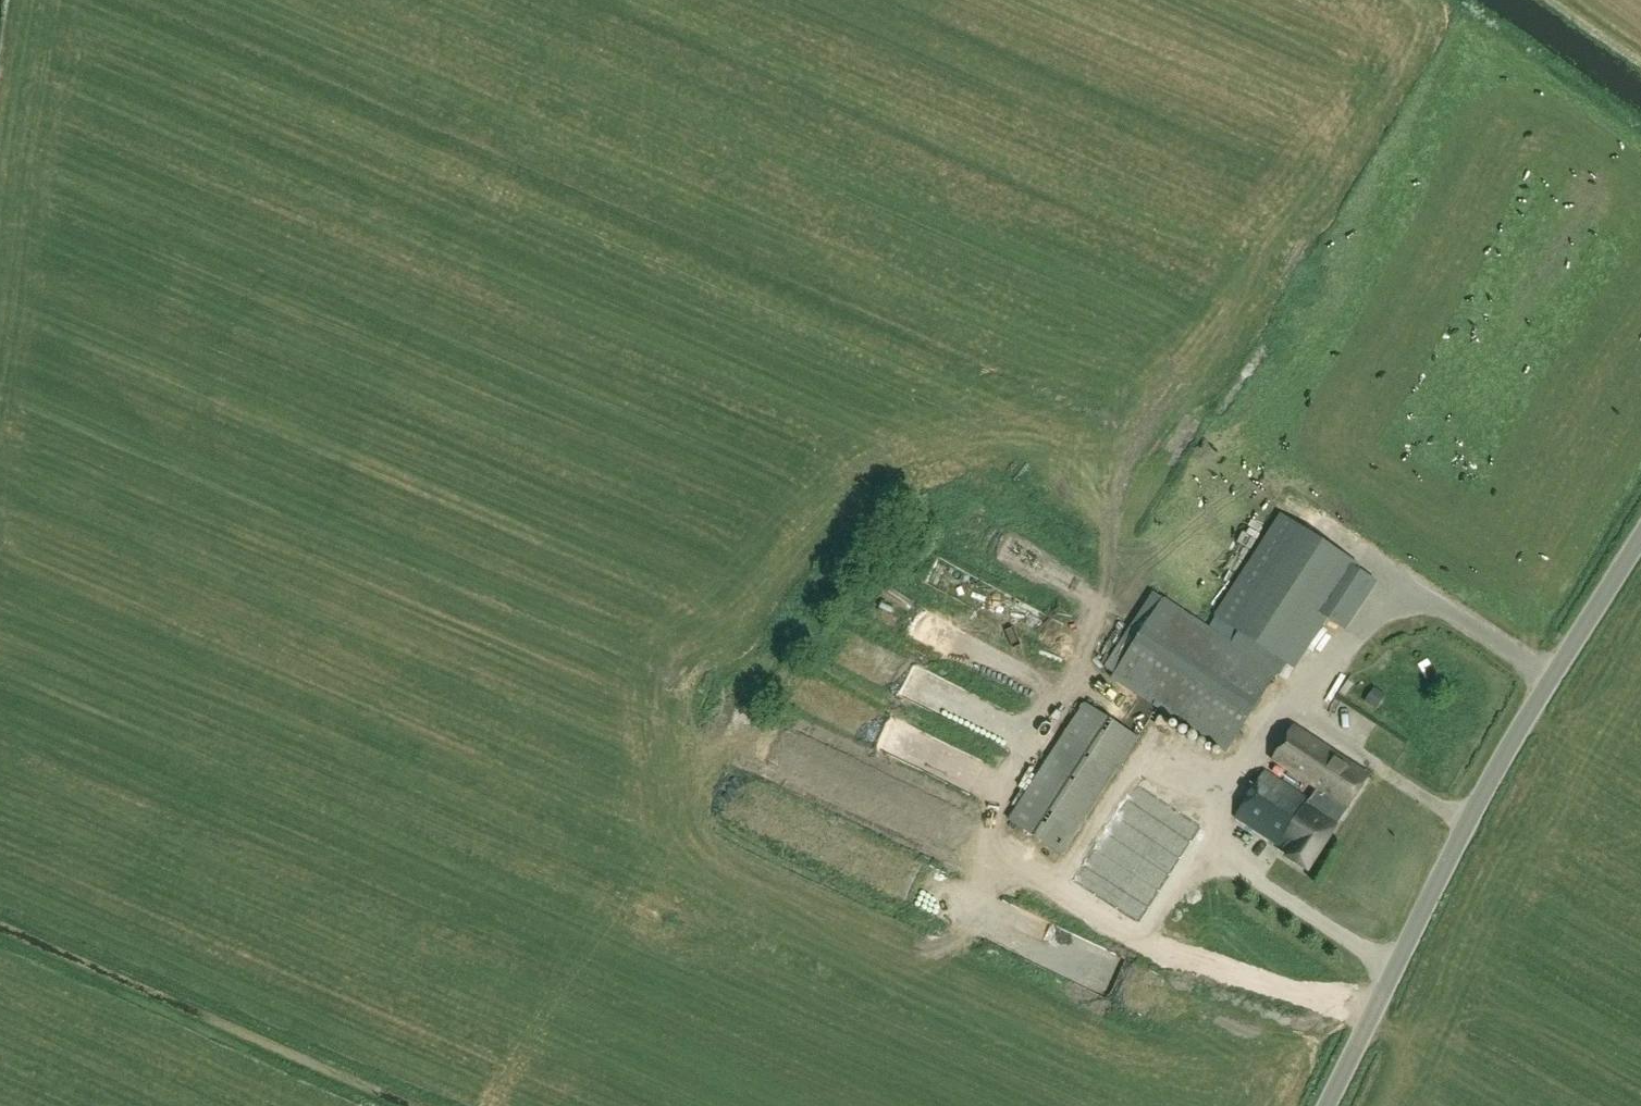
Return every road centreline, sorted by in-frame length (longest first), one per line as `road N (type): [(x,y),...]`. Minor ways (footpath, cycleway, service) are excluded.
road 1 (unclassified): [(1328,1105),(1499,763),(1640,539)]

